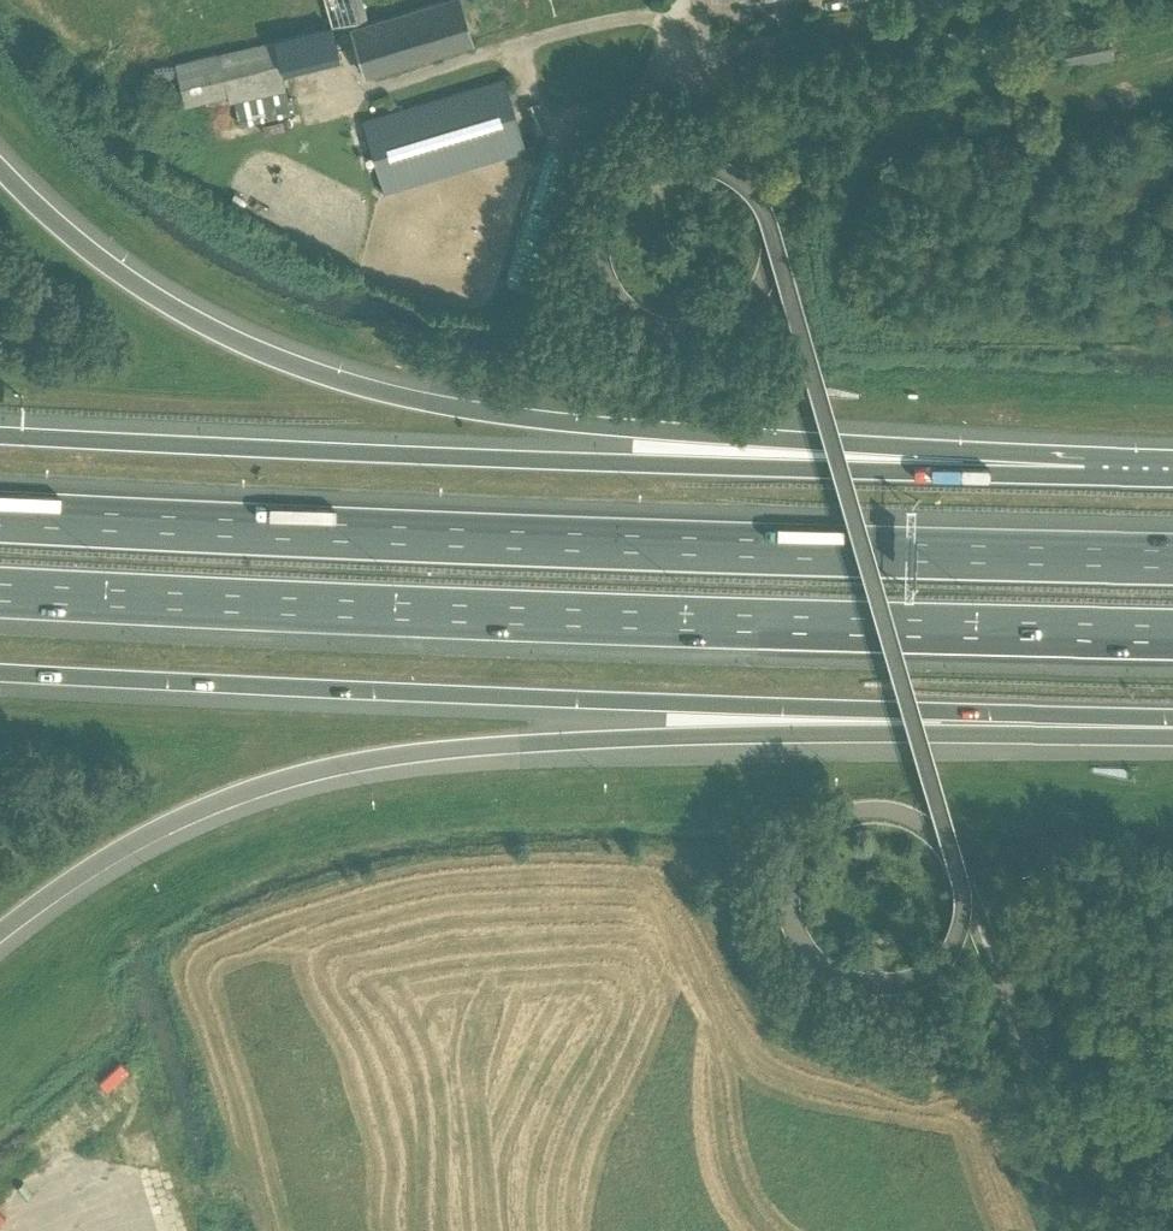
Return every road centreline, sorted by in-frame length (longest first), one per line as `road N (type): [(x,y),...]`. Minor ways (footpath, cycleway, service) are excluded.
road 1 (motorway): [(0,933),(94,866),(185,816),(282,781),(381,759),(648,737),(1172,732)]
road 2 (motorway): [(0,672),(1172,721)]
road 3 (motorway): [(0,592),(1172,634)]
road 4 (motorway): [(1172,558),(0,518)]
road 5 (motorway): [(1081,477),(548,422),(356,388),(286,364),(156,298),(0,166)]
road 6 (motorway): [(1081,477),(340,455),(0,435)]
road 7 (track): [(713,52),(1001,0)]
road 8 (unclassified): [(1090,1230),(1004,989)]

